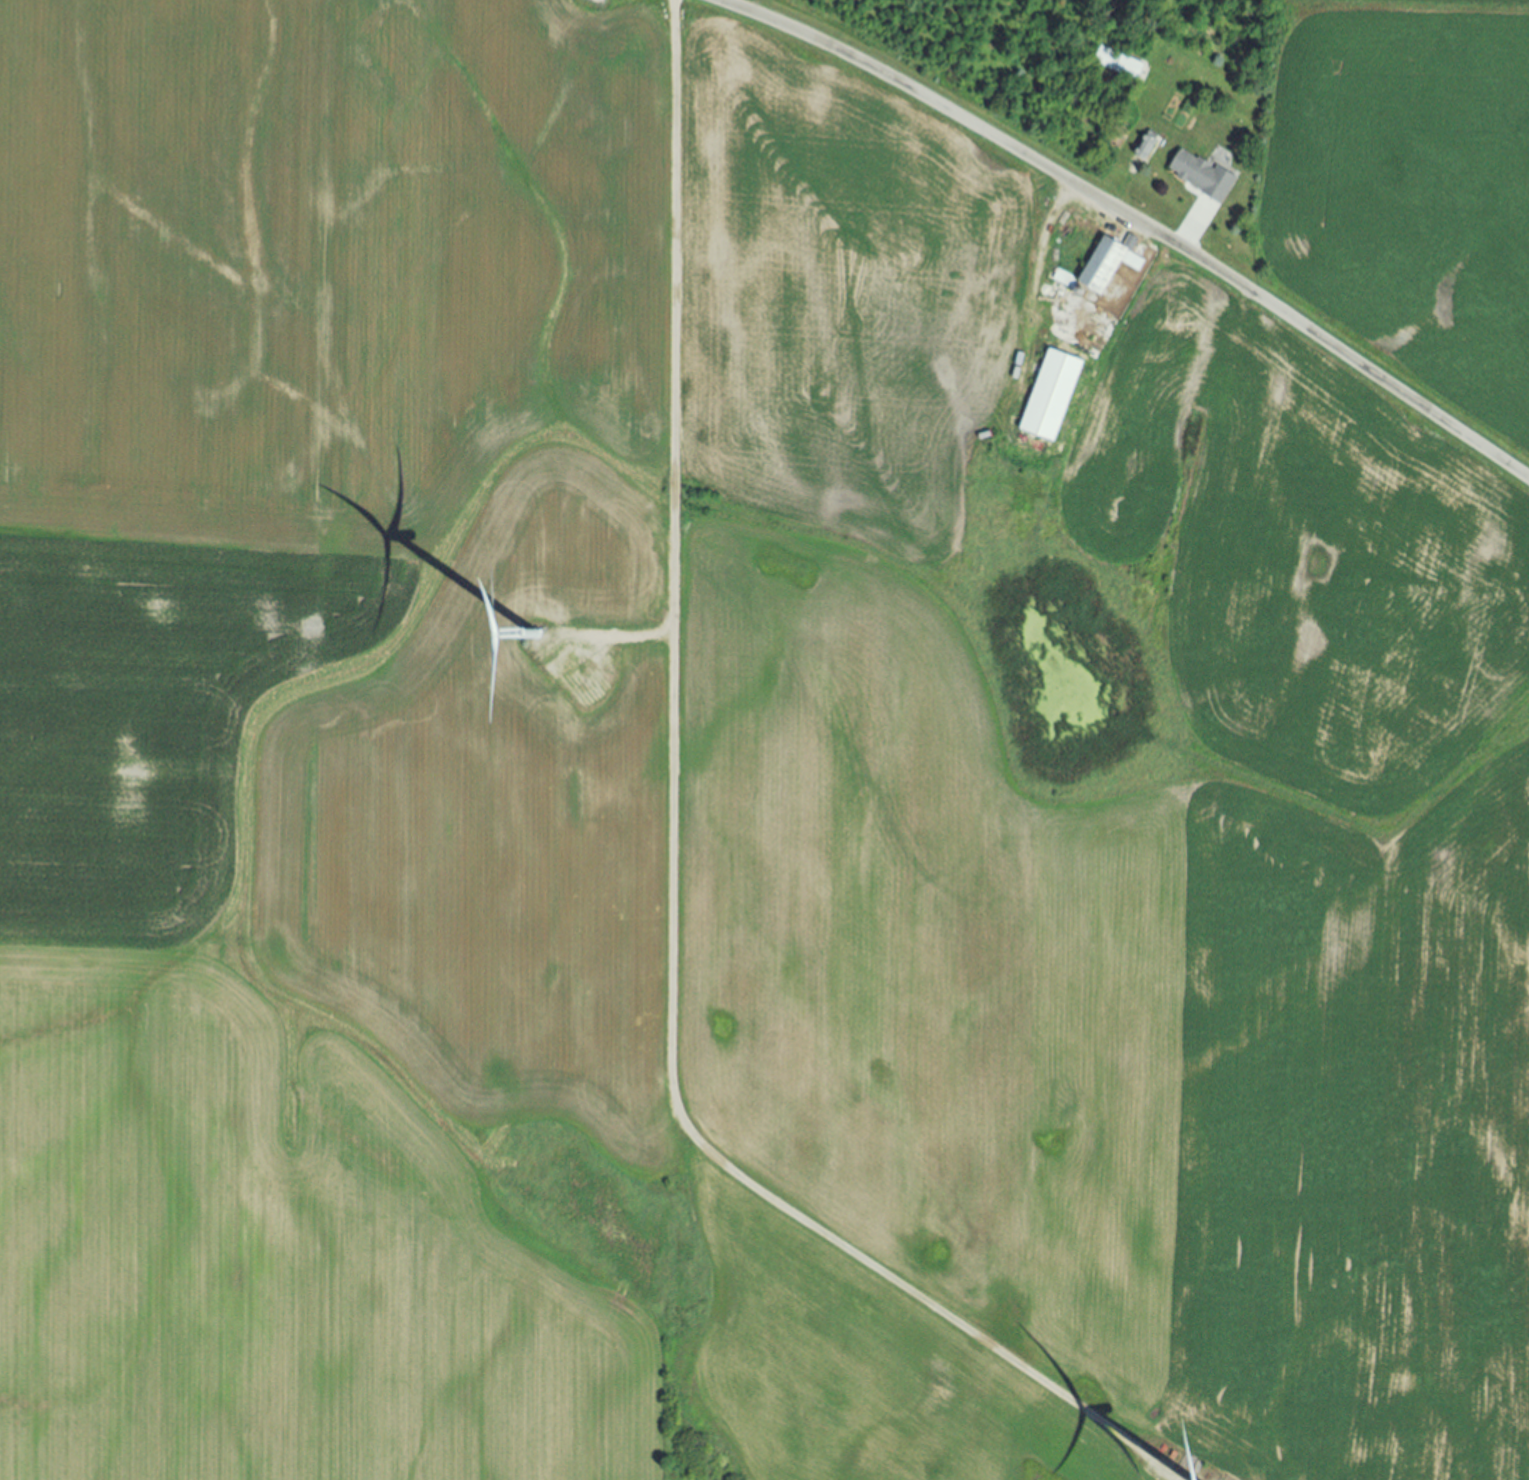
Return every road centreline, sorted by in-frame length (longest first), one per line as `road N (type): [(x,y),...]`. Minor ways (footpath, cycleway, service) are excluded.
road 1 (residential): [(1528,478),(1186,249),(815,33),(723,0)]

